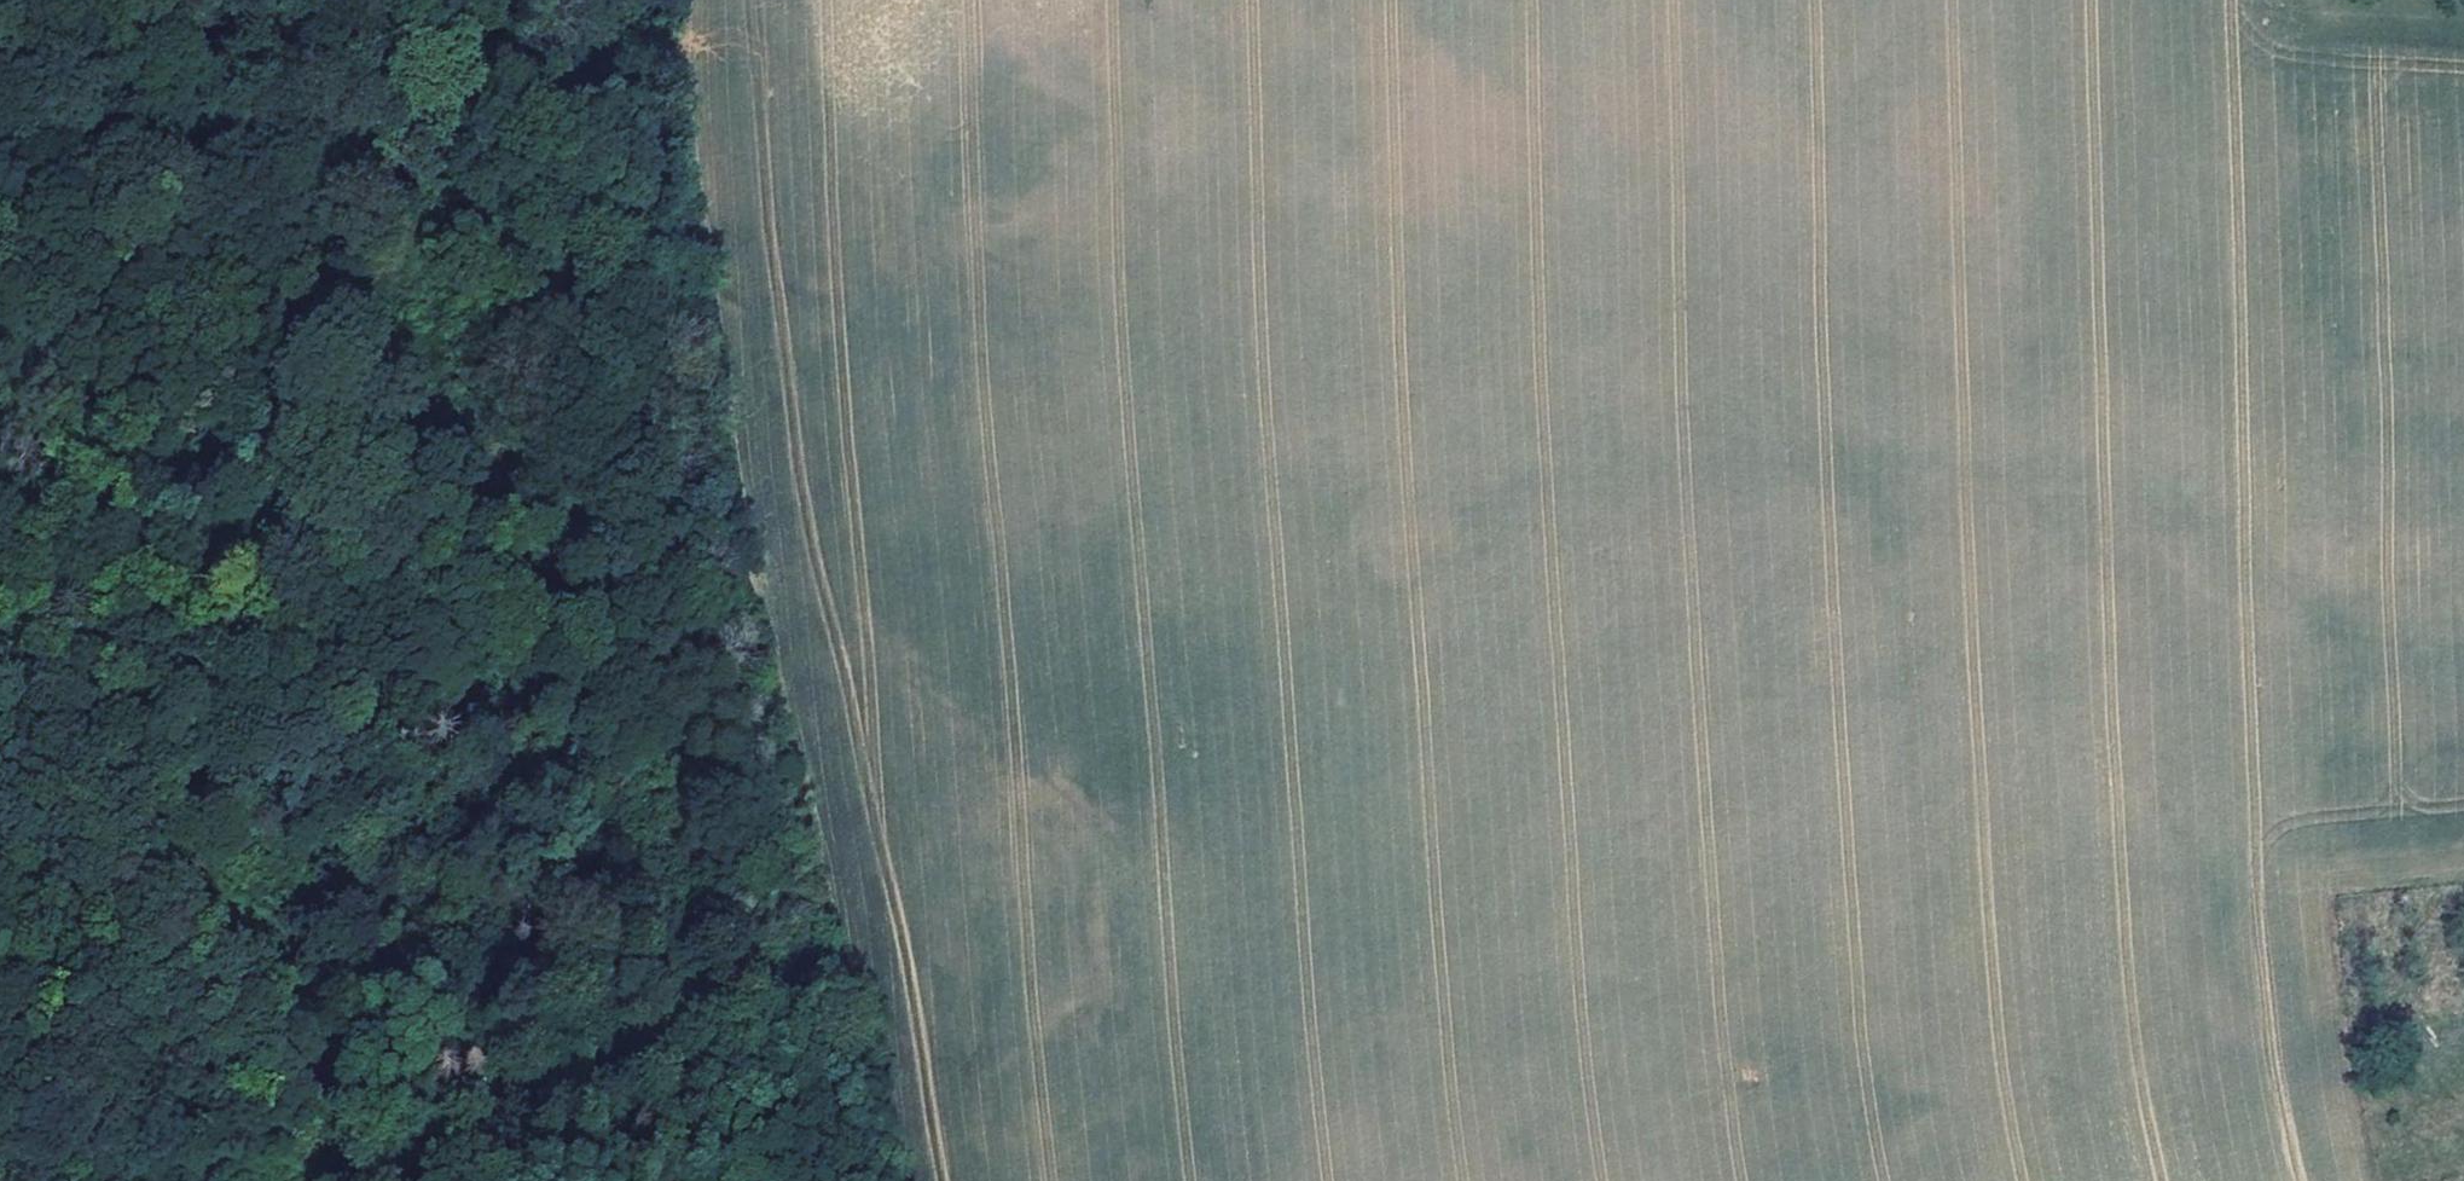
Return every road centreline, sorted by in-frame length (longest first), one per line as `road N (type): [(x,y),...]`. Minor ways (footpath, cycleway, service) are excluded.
road 1 (track): [(393,1180),(0,675)]

